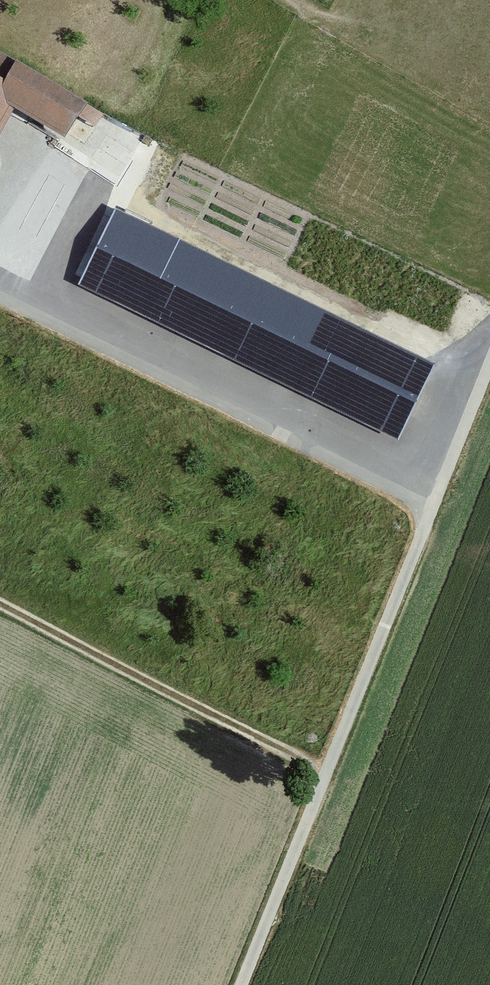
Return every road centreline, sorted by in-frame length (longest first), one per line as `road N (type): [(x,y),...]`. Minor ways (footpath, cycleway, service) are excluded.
road 1 (track): [(489,365),(237,984)]
road 2 (residential): [(431,512),(0,297)]
road 3 (track): [(0,609),(322,772)]

